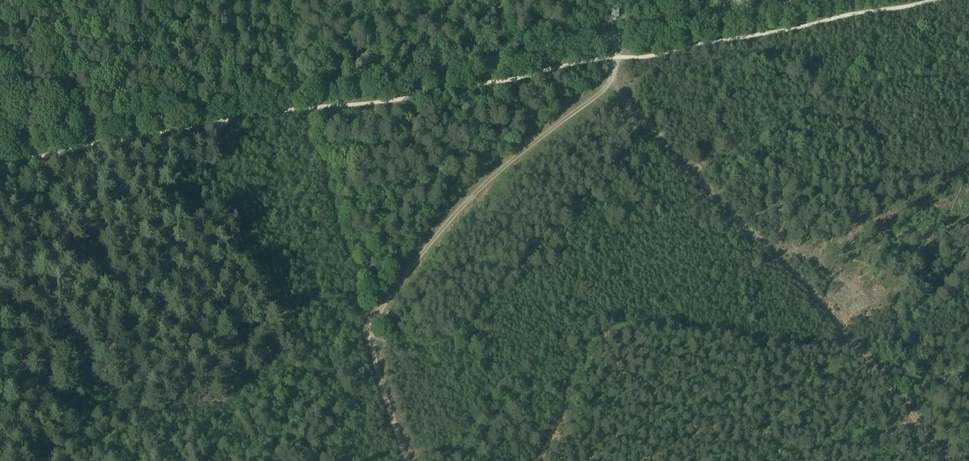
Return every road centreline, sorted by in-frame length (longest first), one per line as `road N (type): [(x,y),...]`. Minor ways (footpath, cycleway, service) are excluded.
road 1 (track): [(615,36),(615,76),(628,110),(831,317),(953,460)]
road 2 (track): [(310,91),(800,0)]
road 3 (track): [(0,373),(348,297),(361,302)]
road 4 (track): [(615,76),(468,199),(399,282),(371,332)]
road 5 (track): [(89,132),(310,91)]
road 6 (track): [(361,302),(407,460)]
road 7 (track): [(89,132),(62,0)]

